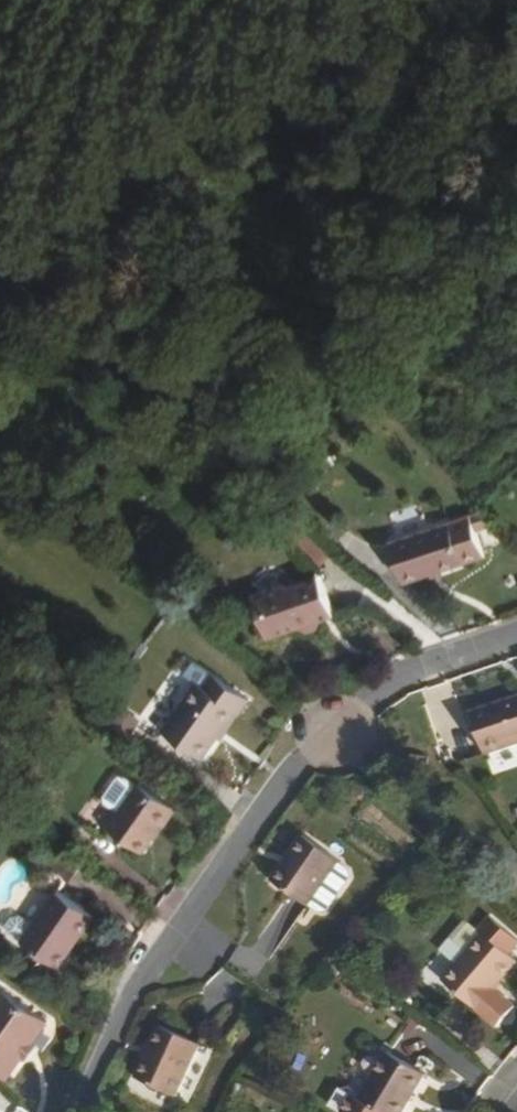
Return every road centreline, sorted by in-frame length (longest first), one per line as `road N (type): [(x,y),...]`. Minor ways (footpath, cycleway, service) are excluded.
road 1 (residential): [(516,636),(406,678),(338,726),(197,898),(131,1004),(80,1111)]

